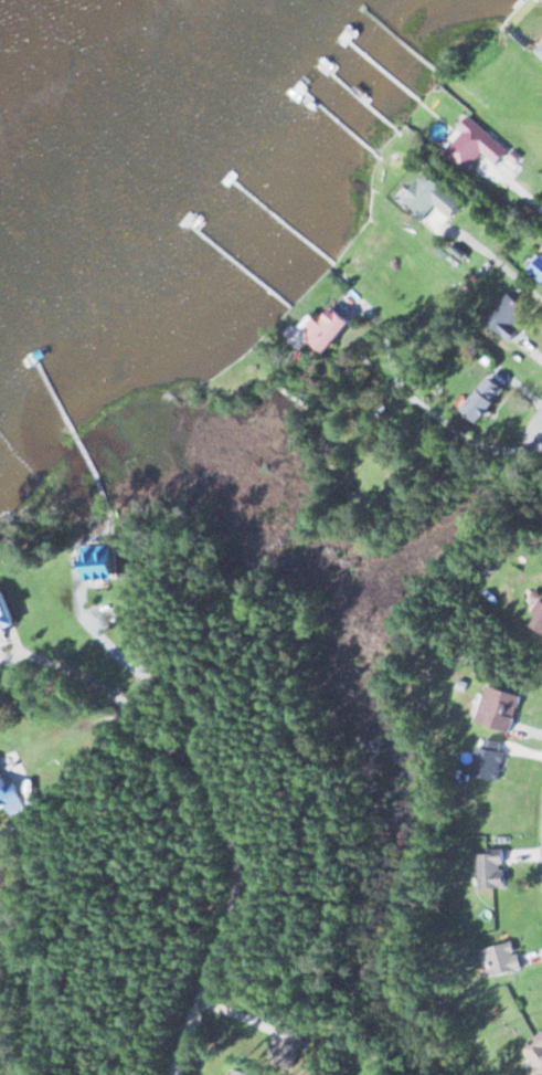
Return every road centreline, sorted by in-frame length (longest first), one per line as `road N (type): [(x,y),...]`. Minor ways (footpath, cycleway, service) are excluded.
road 1 (residential): [(183,1074),(243,853),(220,780),(166,713)]

